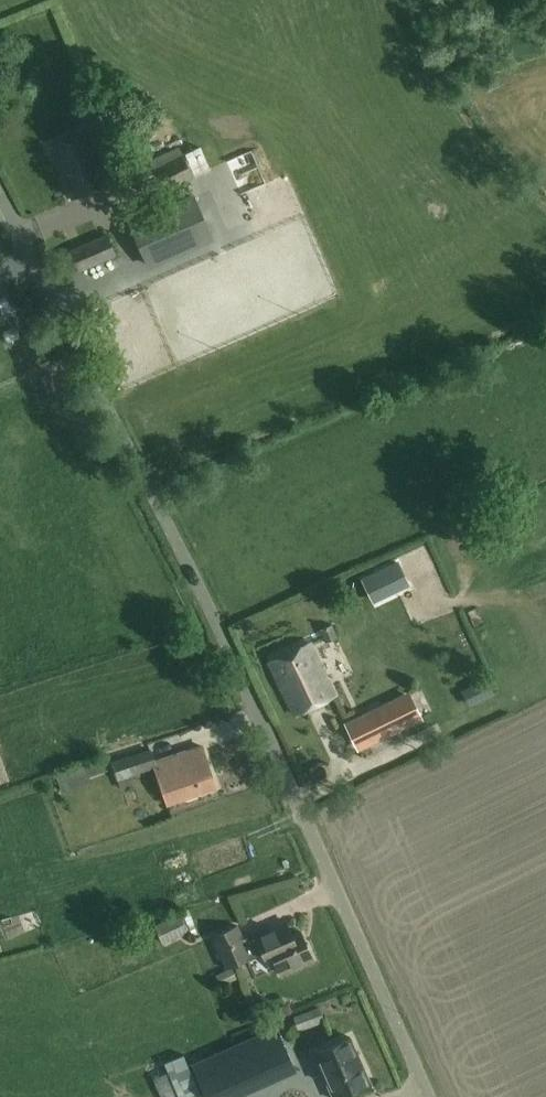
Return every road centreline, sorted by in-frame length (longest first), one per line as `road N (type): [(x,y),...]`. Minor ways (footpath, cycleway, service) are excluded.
road 1 (unclassified): [(430,1096),(223,639),(0,197)]

